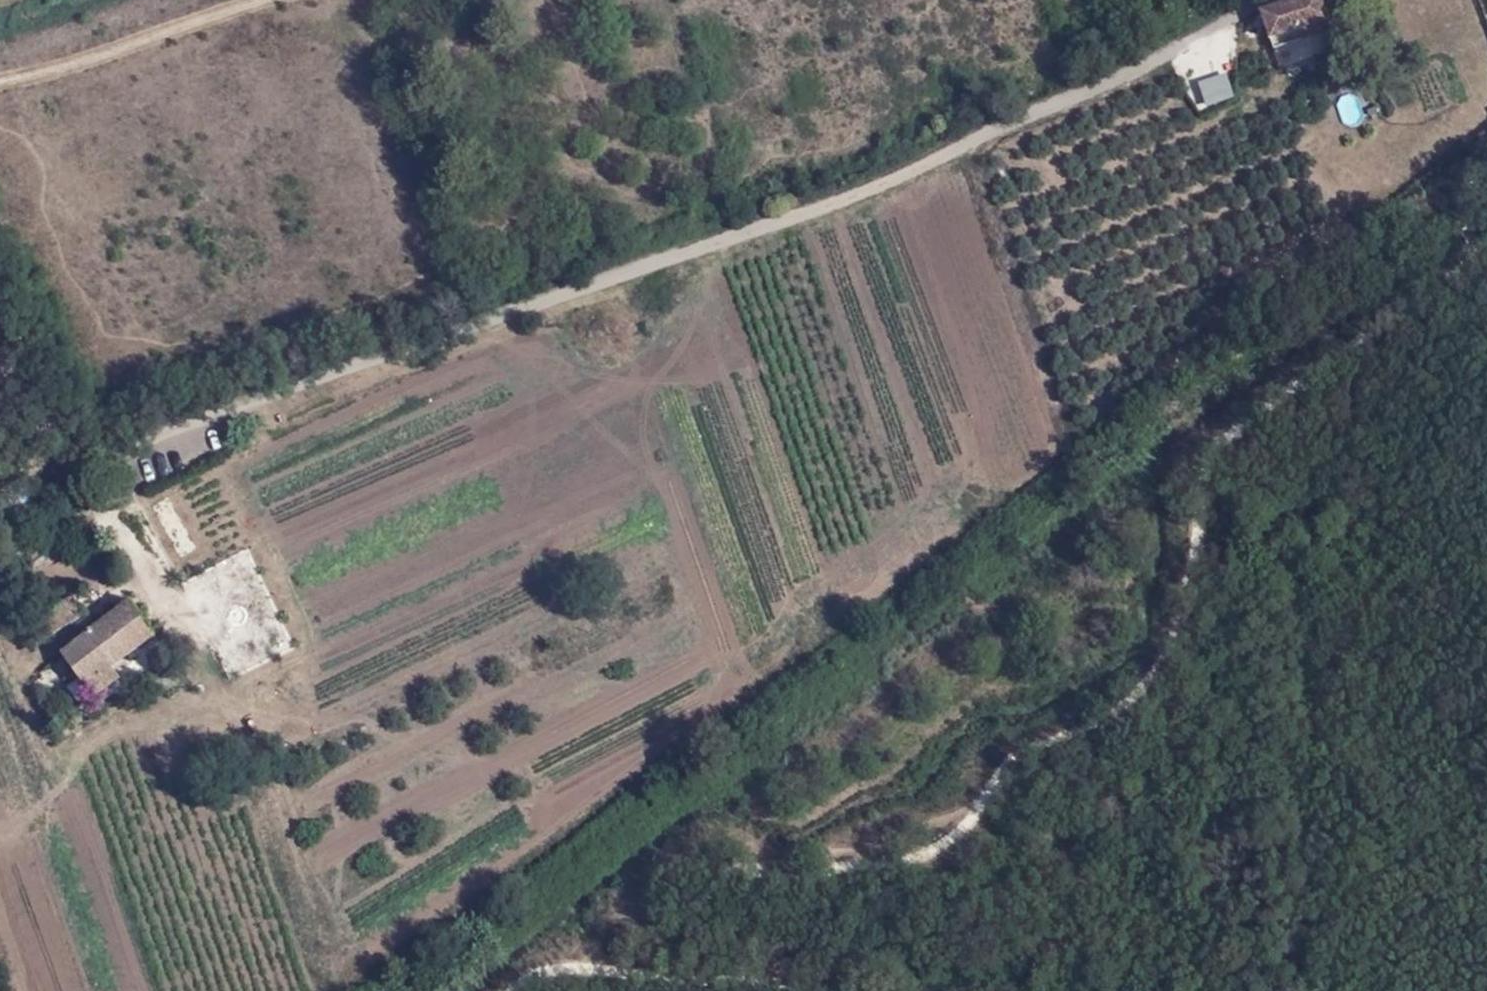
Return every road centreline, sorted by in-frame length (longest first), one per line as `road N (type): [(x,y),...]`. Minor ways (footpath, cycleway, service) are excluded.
road 1 (track): [(0,77),(264,0)]
road 2 (track): [(0,275),(81,445)]

